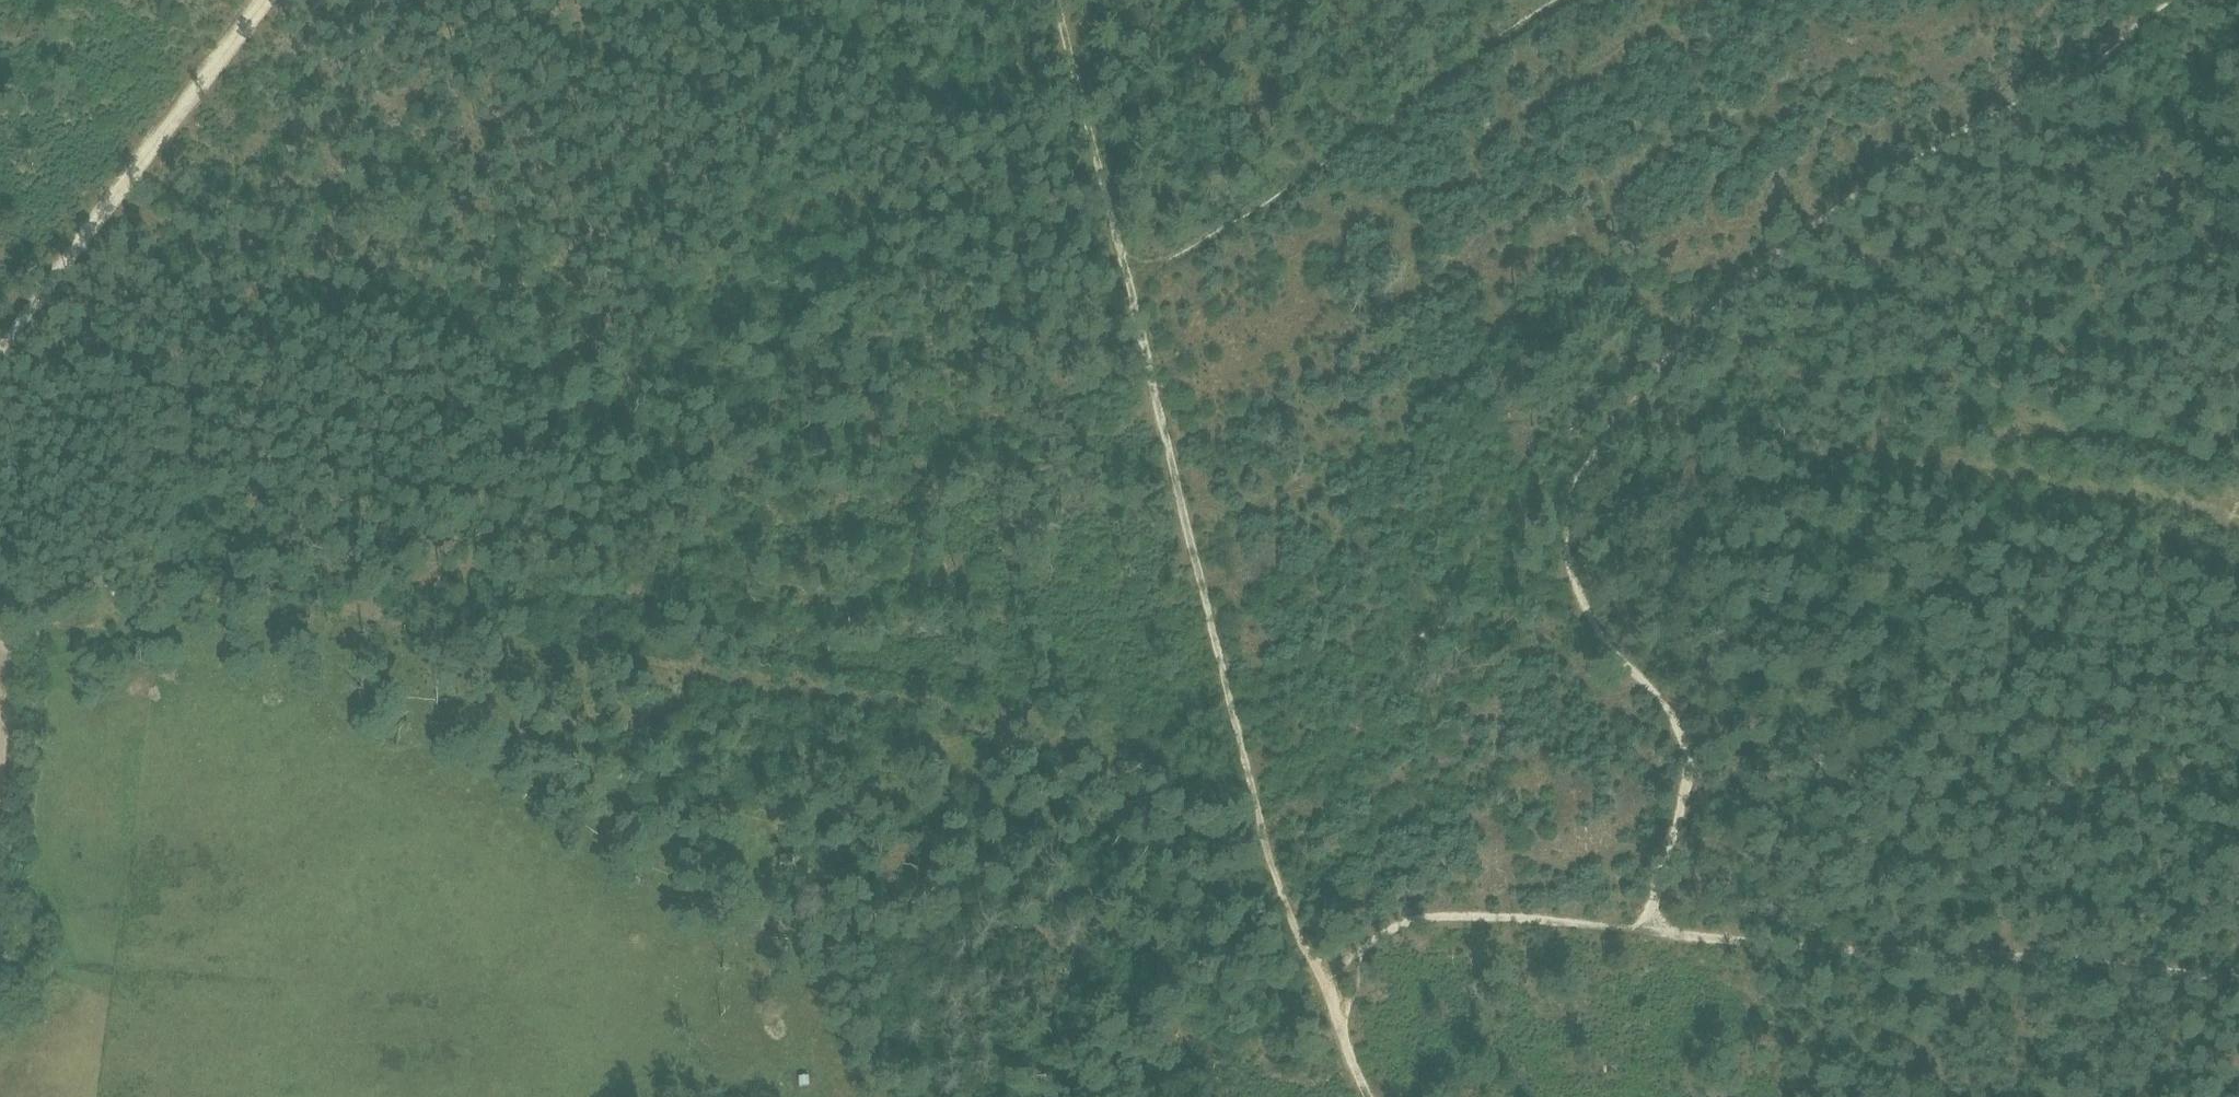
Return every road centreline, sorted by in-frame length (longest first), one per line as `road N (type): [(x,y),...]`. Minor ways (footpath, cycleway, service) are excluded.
road 1 (track): [(1323,975),(1273,867),(1060,0)]
road 2 (track): [(1646,929),(2238,979)]
road 3 (track): [(0,337),(263,0)]
road 4 (track): [(1646,929),(1423,918),(1404,922),(1323,975)]
road 5 (track): [(1323,975),(1368,1096)]

